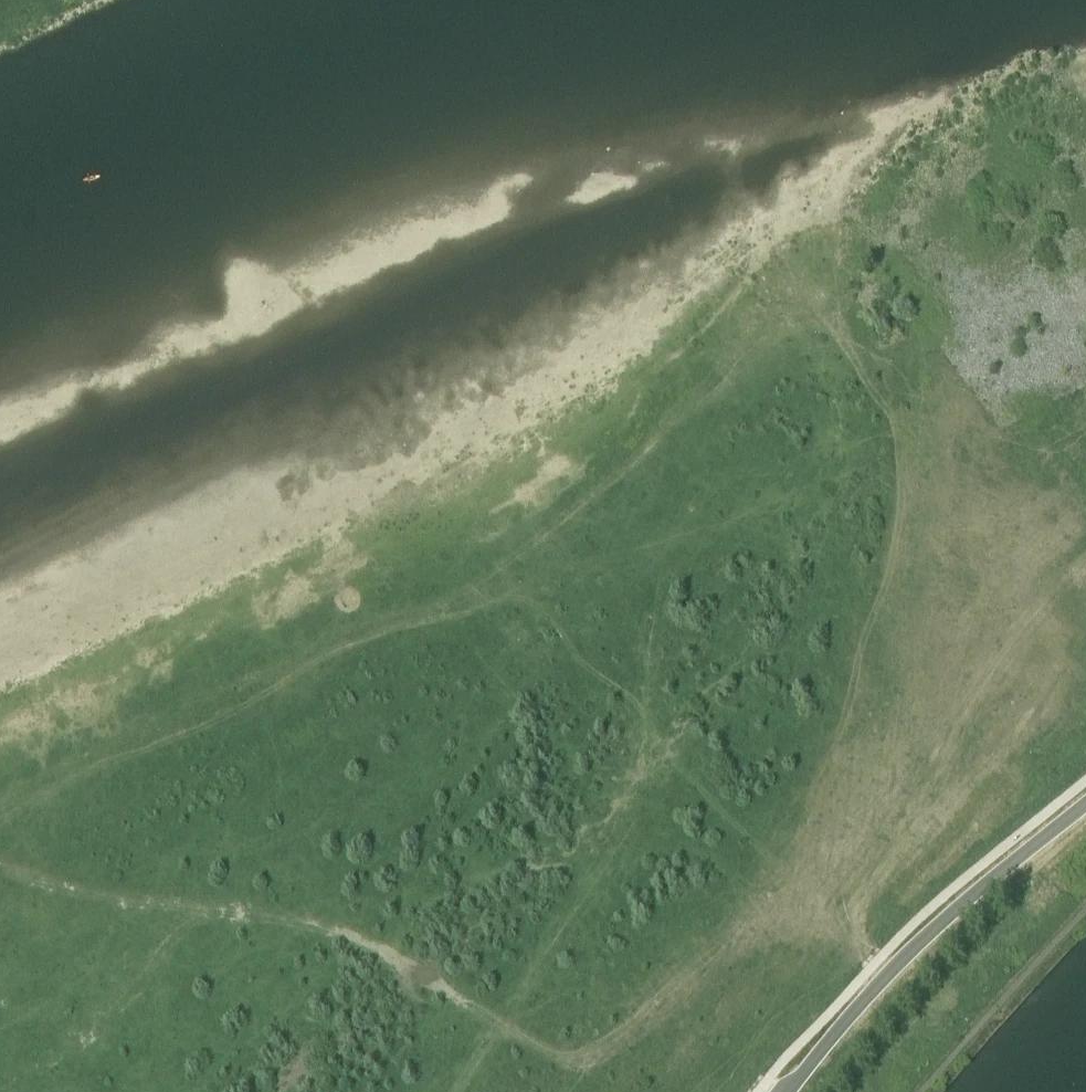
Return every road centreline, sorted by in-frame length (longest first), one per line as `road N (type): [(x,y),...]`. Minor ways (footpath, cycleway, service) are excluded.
road 1 (unclassified): [(791,1091),(952,907),(1085,802)]

